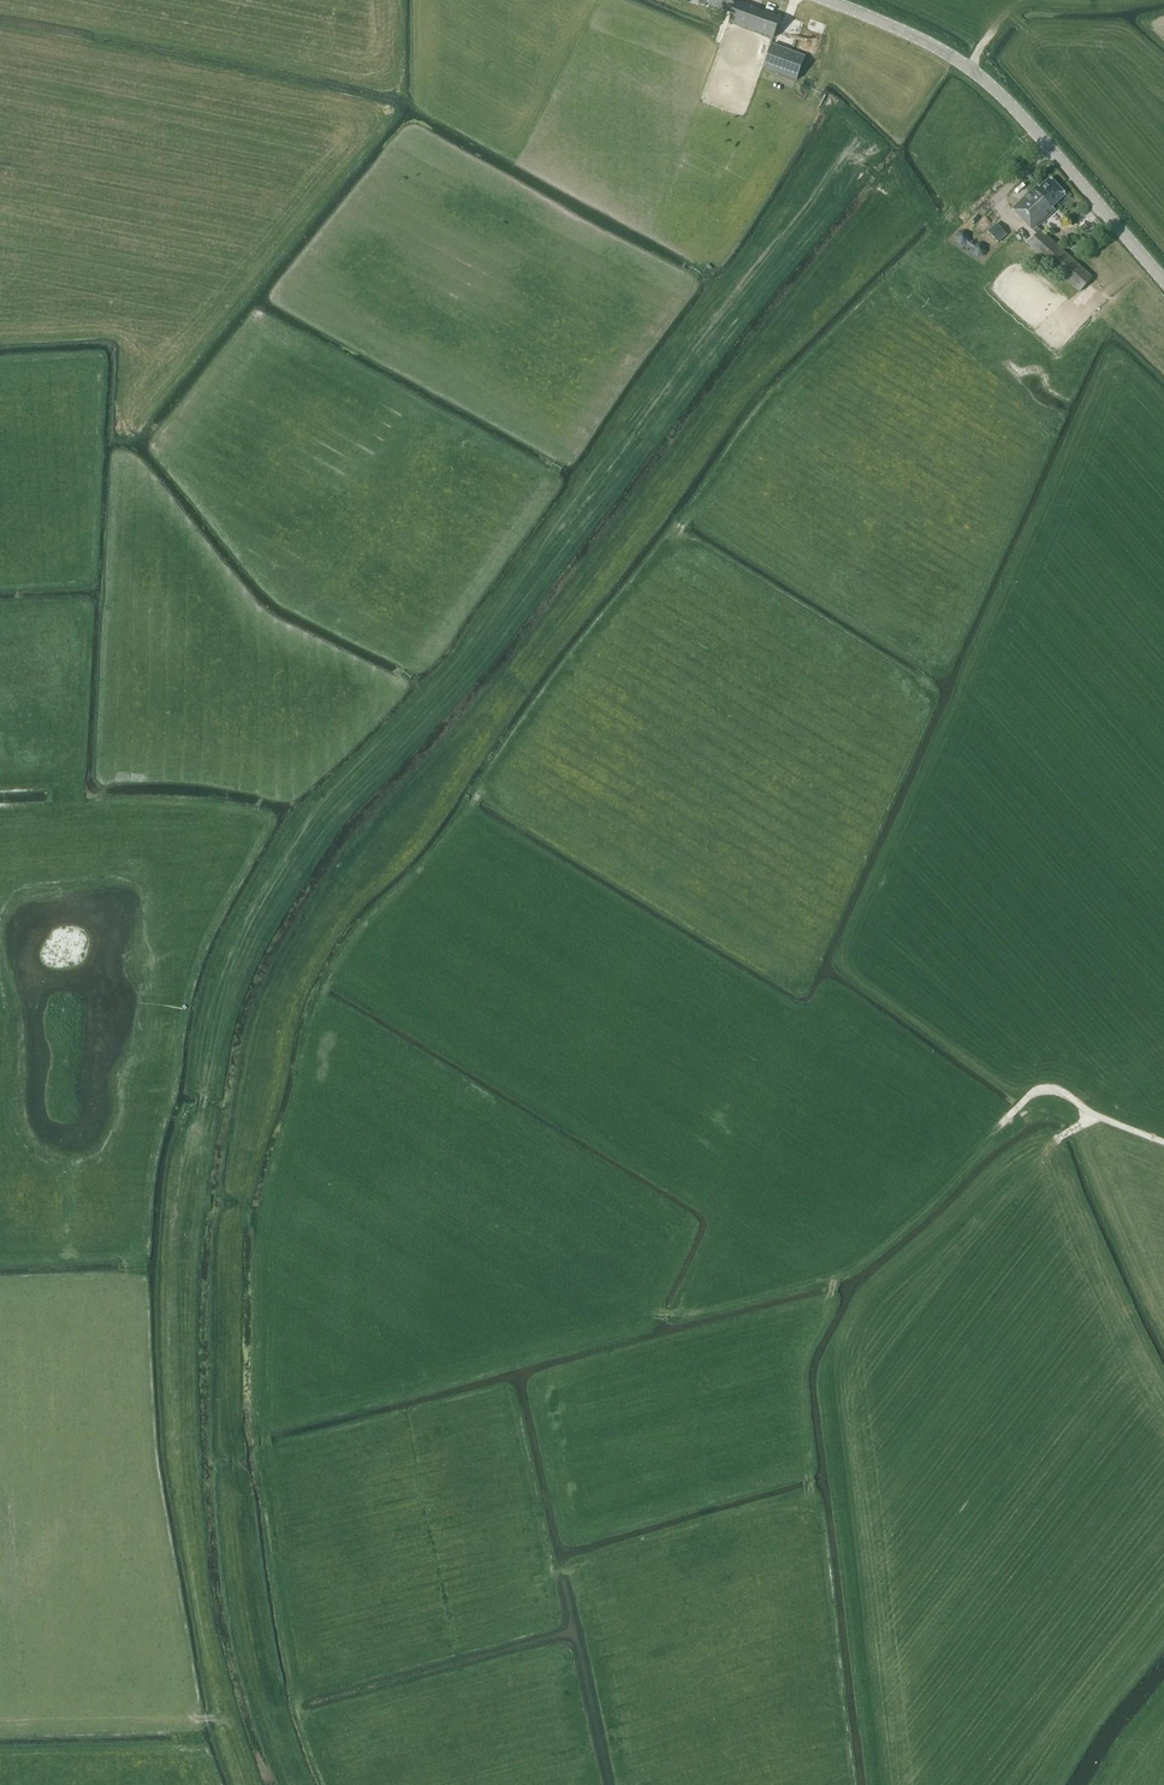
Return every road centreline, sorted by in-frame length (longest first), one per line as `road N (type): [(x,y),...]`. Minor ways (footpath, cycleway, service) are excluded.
road 1 (tertiary): [(1163,280),(982,78),(936,47),(829,0)]
road 2 (track): [(1163,1143),(1092,1115),(1051,1089),(1036,1090),(1007,1116)]

